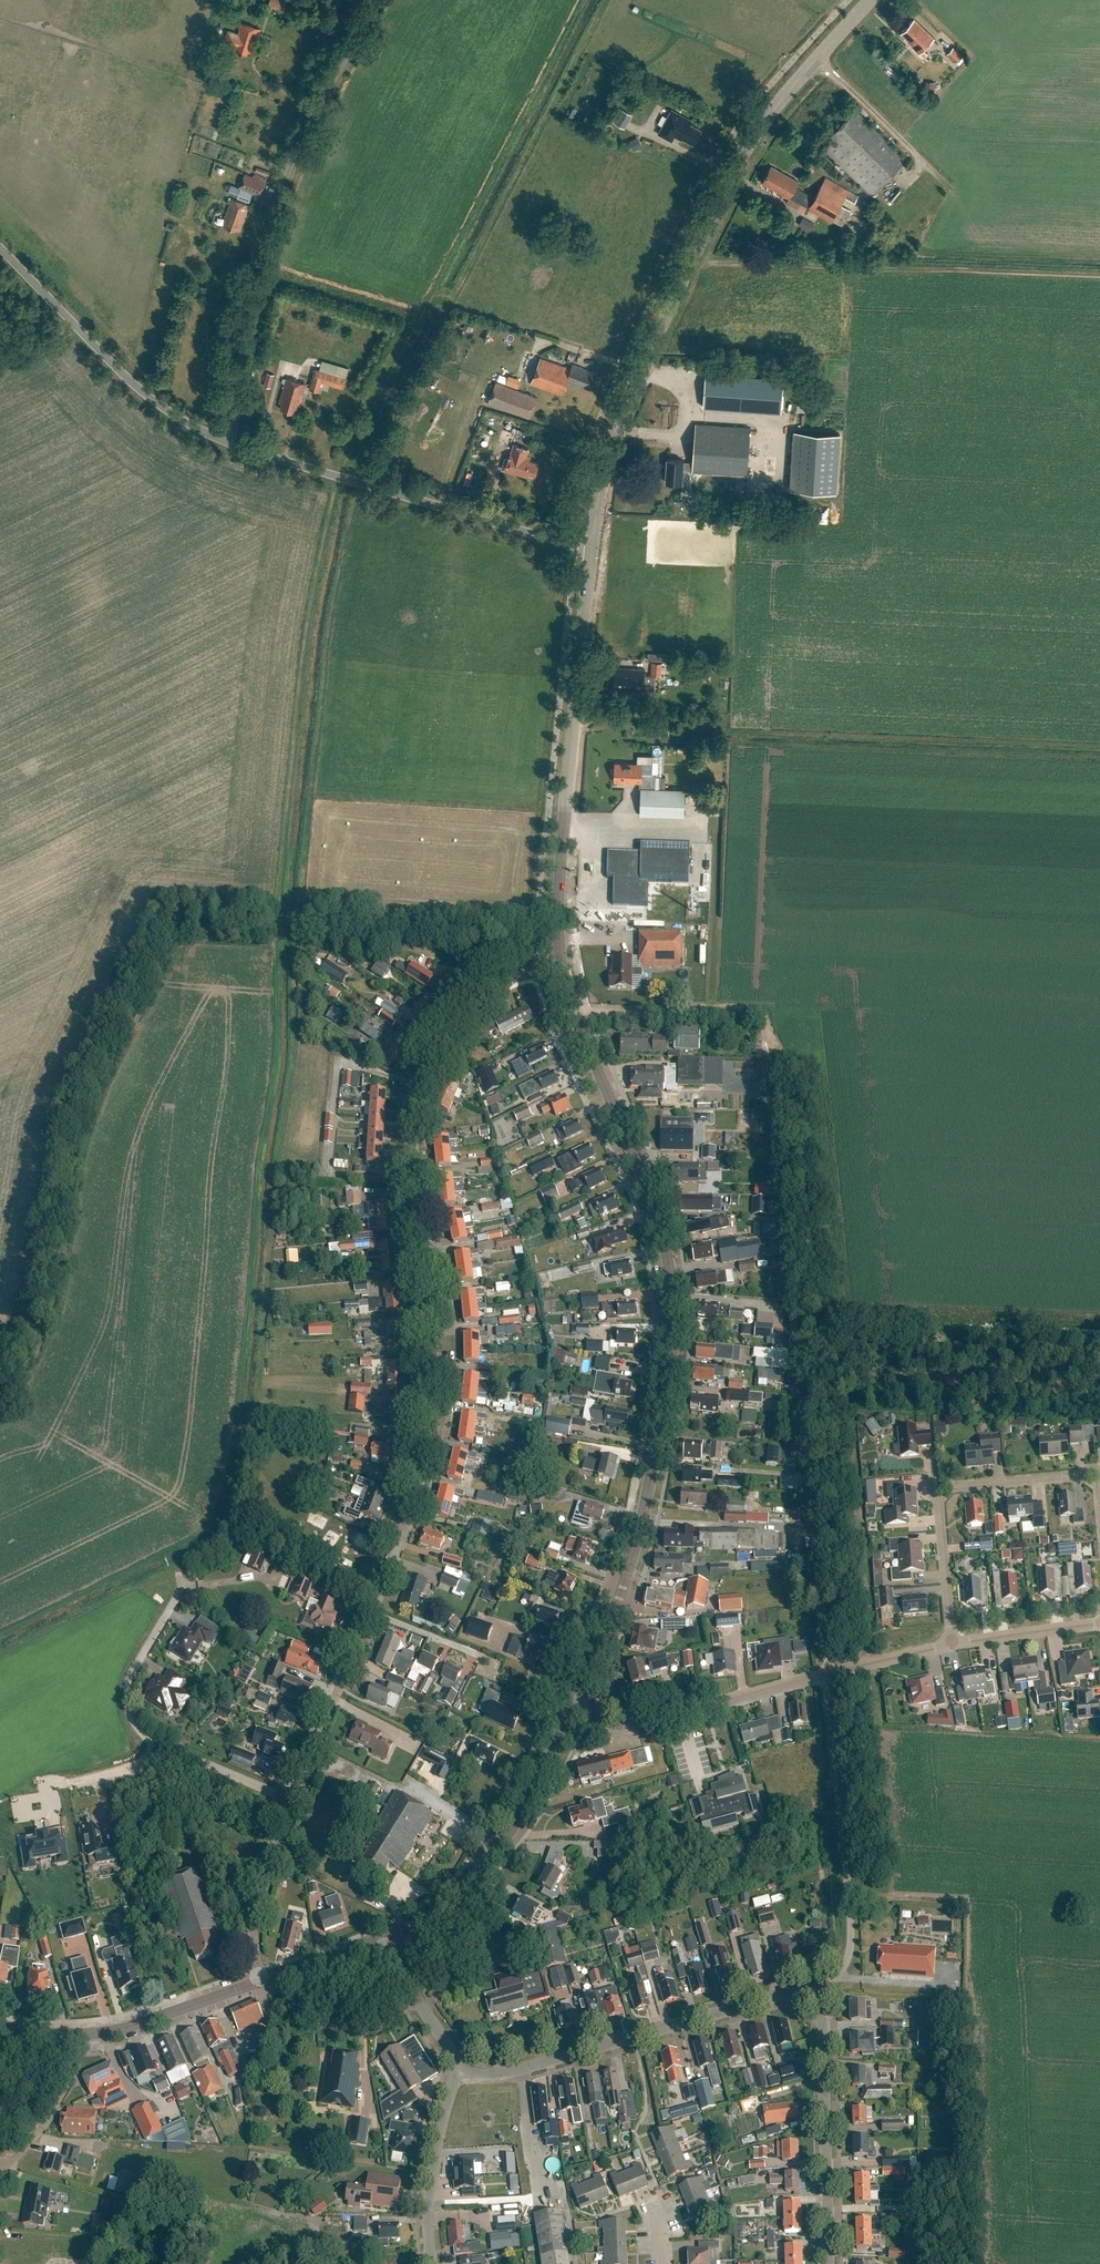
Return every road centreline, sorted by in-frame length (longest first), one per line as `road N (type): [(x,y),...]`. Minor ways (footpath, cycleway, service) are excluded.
road 1 (residential): [(295,1799),(415,1482),(426,1418),(427,1313),(408,1124),(413,1092),(482,994),(535,972)]
road 2 (track): [(590,1014),(742,1012),(765,1024),(829,1674)]
road 3 (secondary): [(579,1697),(617,1603),(657,1470),(672,1345),(661,1220),(560,964)]
road 4 (secondary): [(592,550),(617,426),(721,203),(783,105),(874,0)]
road 5 (unclassified): [(234,444),(241,330),(255,276),(322,99),(382,0)]
road 6 (secondary): [(560,964),(563,828),(592,550)]
road 7 (unclassified): [(592,550),(234,444)]
road 8 (unclassified): [(460,2067),(506,2072),(792,1993),(812,1995)]
road 9 (unclassified): [(812,1995),(836,1977),(852,1942),(829,1674)]
road 10 (residential): [(1099,1508),(1095,1481),(1080,1476),(943,1492),(953,1643)]
road 11 (secondary): [(383,1945),(458,1894),(490,1858),(526,1807),(579,1697)]
road 12 (unclassified): [(234,444),(160,404),(0,244)]
road 13 (unclassified): [(828,2263),(823,2038),(812,1995)]
road 14 (secondary): [(0,2029),(98,2035),(259,1981)]
road 15 (unclassified): [(579,1697),(653,1721),(829,1674)]
road 16 (track): [(295,943),(488,955),(535,972)]
road 17 (residential): [(432,2263),(432,2175),(460,2067)]
road 18 (residential): [(259,1981),(254,1915),(295,1799)]
road 19 (residential): [(953,1643),(1099,1623)]
road 20 (residential): [(295,1799),(160,1749)]
road 21 (residential): [(160,1749),(139,1737),(129,1695),(154,1630)]
road 22 (secondary): [(259,1981),(383,1945)]
road 23 (residential): [(829,1674),(953,1643)]

